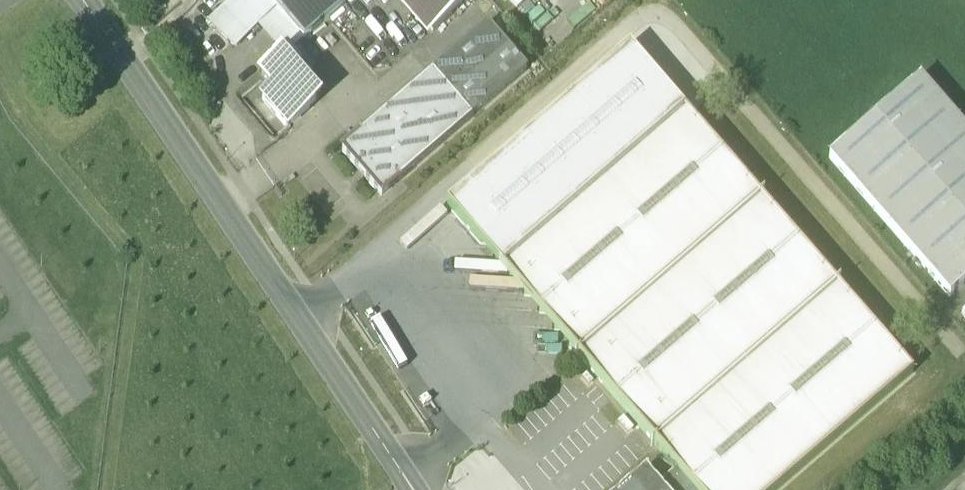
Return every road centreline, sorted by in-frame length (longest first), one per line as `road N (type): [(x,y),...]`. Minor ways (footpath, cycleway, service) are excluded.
road 1 (unclassified): [(417,489),(89,0)]

